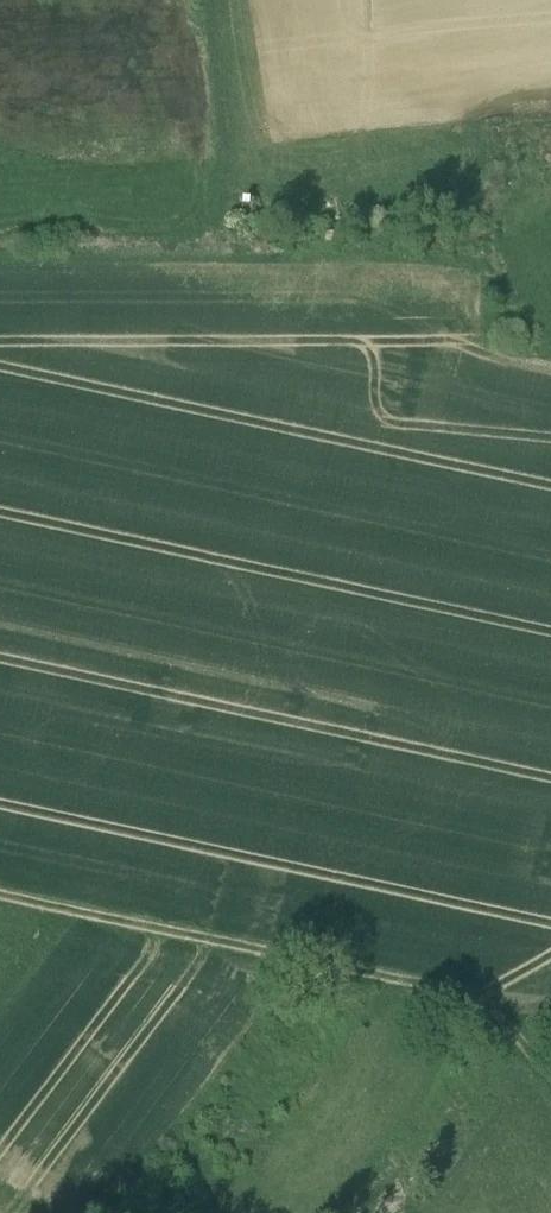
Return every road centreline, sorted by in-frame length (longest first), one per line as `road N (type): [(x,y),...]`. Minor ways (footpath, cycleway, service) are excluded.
road 1 (track): [(0,898),(498,1012),(550,1078)]

